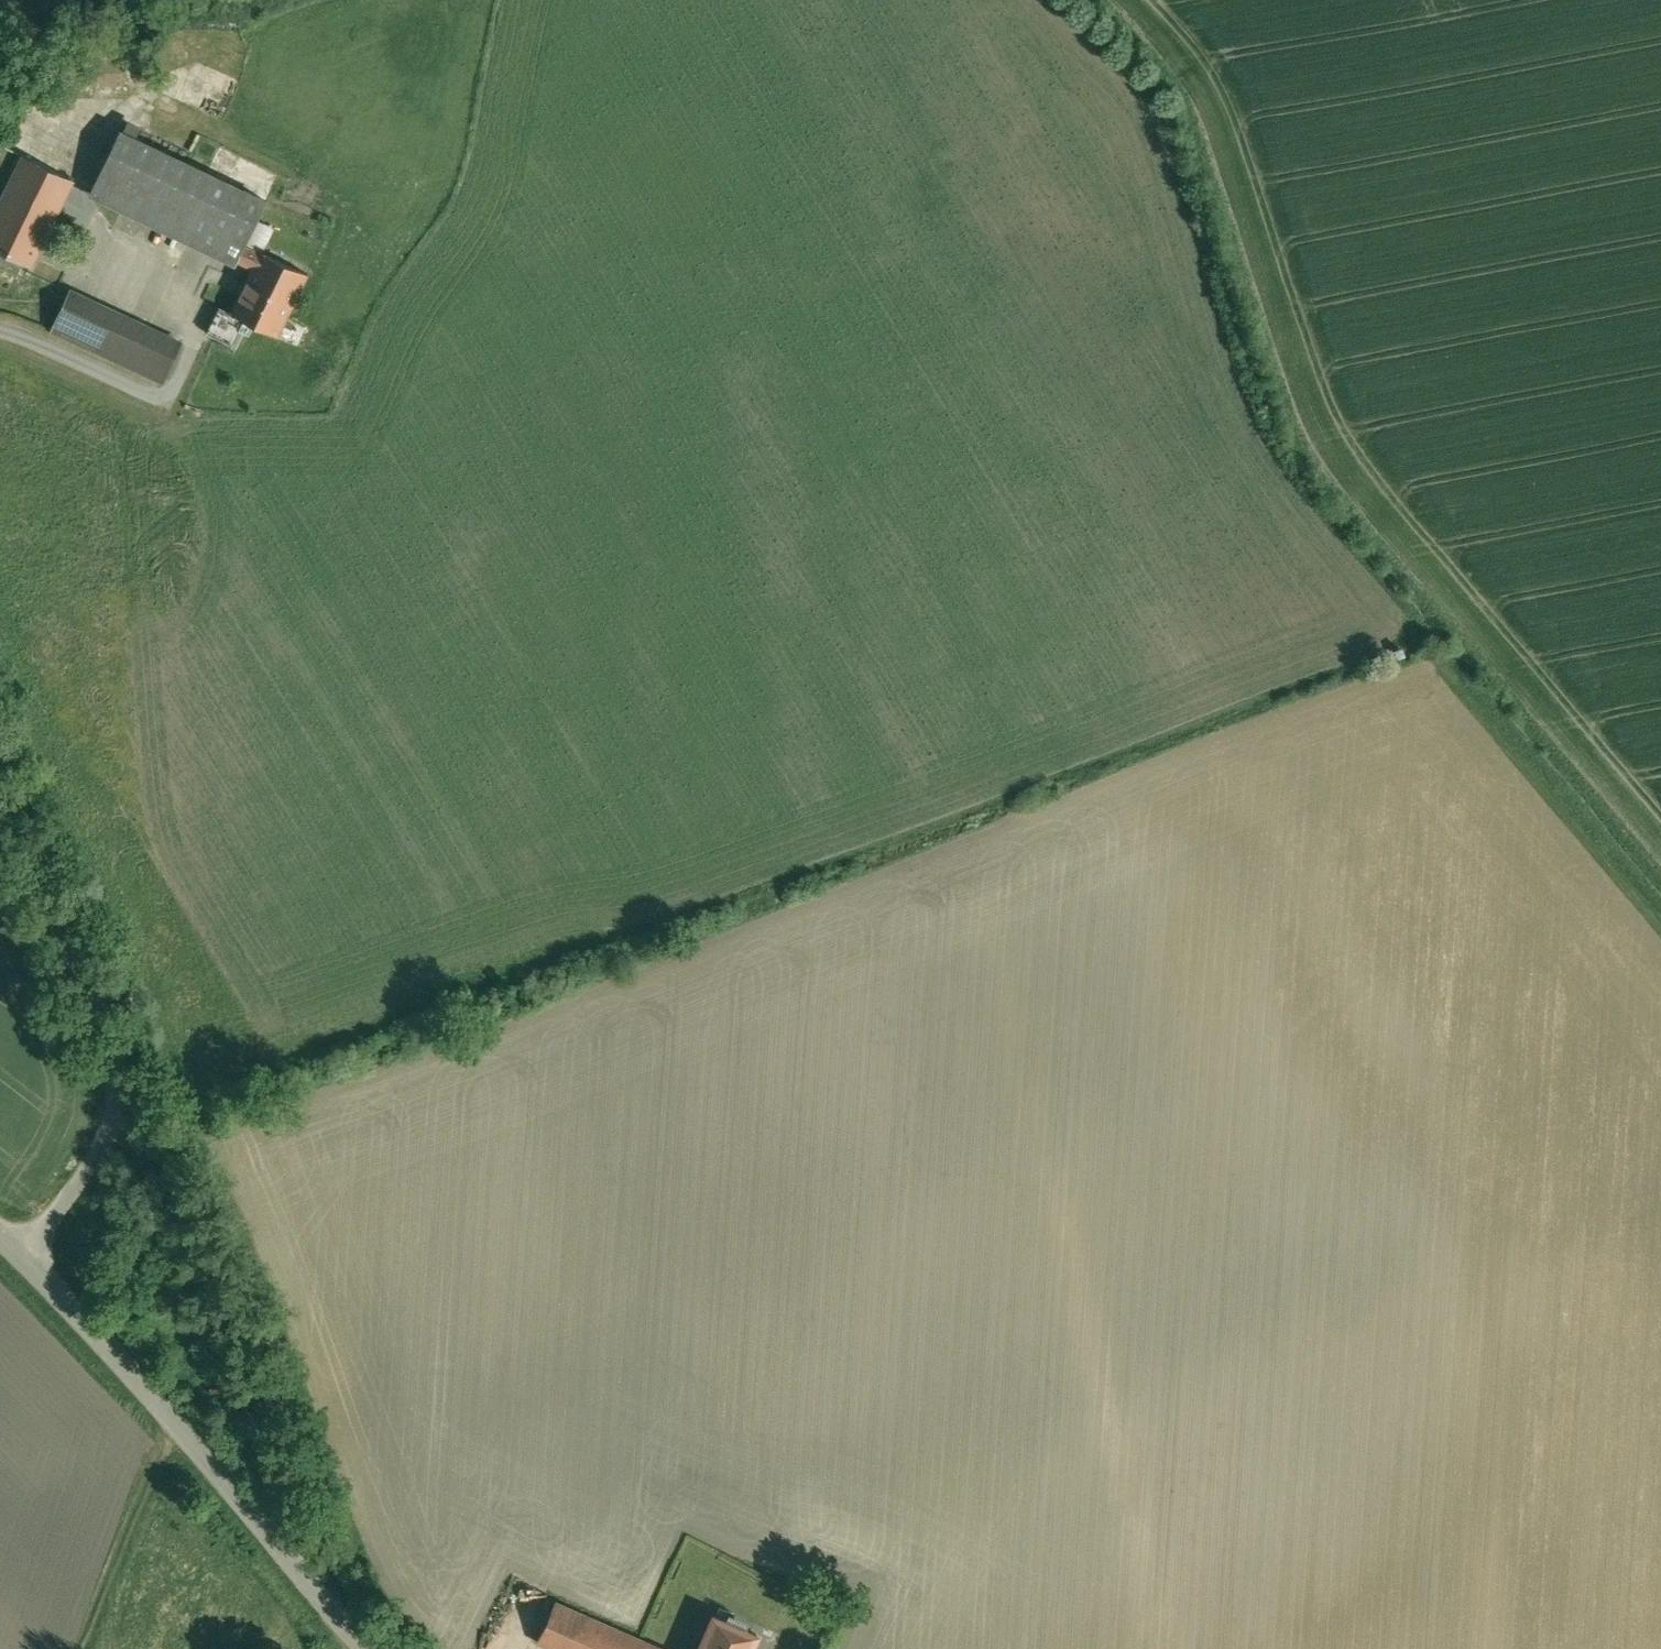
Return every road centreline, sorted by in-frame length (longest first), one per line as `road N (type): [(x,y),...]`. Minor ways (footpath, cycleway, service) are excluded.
road 1 (unclassified): [(28,1257),(107,1150),(113,1066),(49,835),(0,737)]
road 2 (unclassified): [(28,1257),(373,1648)]

